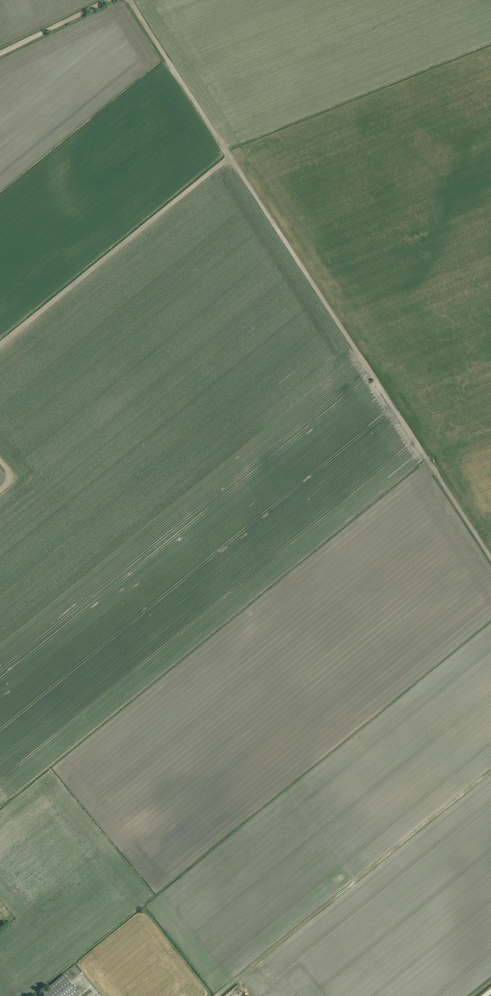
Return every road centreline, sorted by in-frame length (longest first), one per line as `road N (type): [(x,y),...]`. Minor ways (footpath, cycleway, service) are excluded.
road 1 (track): [(128,0),(490,558)]
road 2 (track): [(216,995),(490,771)]
road 3 (track): [(0,345),(229,156)]
road 4 (track): [(0,54),(111,0)]

